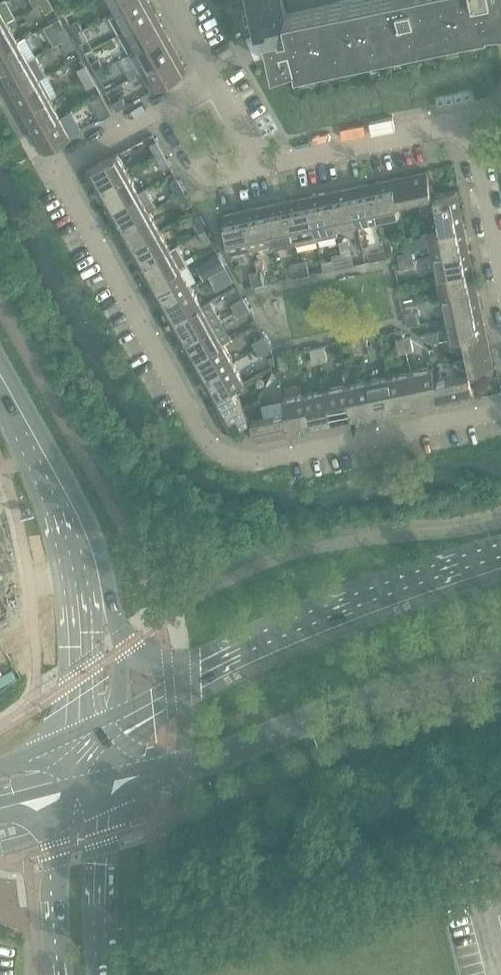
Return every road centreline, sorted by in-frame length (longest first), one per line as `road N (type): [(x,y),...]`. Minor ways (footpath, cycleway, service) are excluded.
road 1 (residential): [(213,81),(55,168),(211,447),(252,463),(500,410)]
road 2 (secondary): [(107,781),(171,769),(500,668)]
road 3 (secondary): [(500,553),(325,613),(195,676)]
road 4 (residential): [(213,81),(263,165),(470,121)]
road 5 (tertiary): [(81,571),(71,508),(0,375)]
road 6 (tertiary): [(104,974),(98,898),(107,781)]
road 7 (tertiary): [(67,789),(59,882),(69,974)]
road 8 (tertiary): [(81,571),(73,740)]
road 9 (residential): [(500,273),(470,121)]

